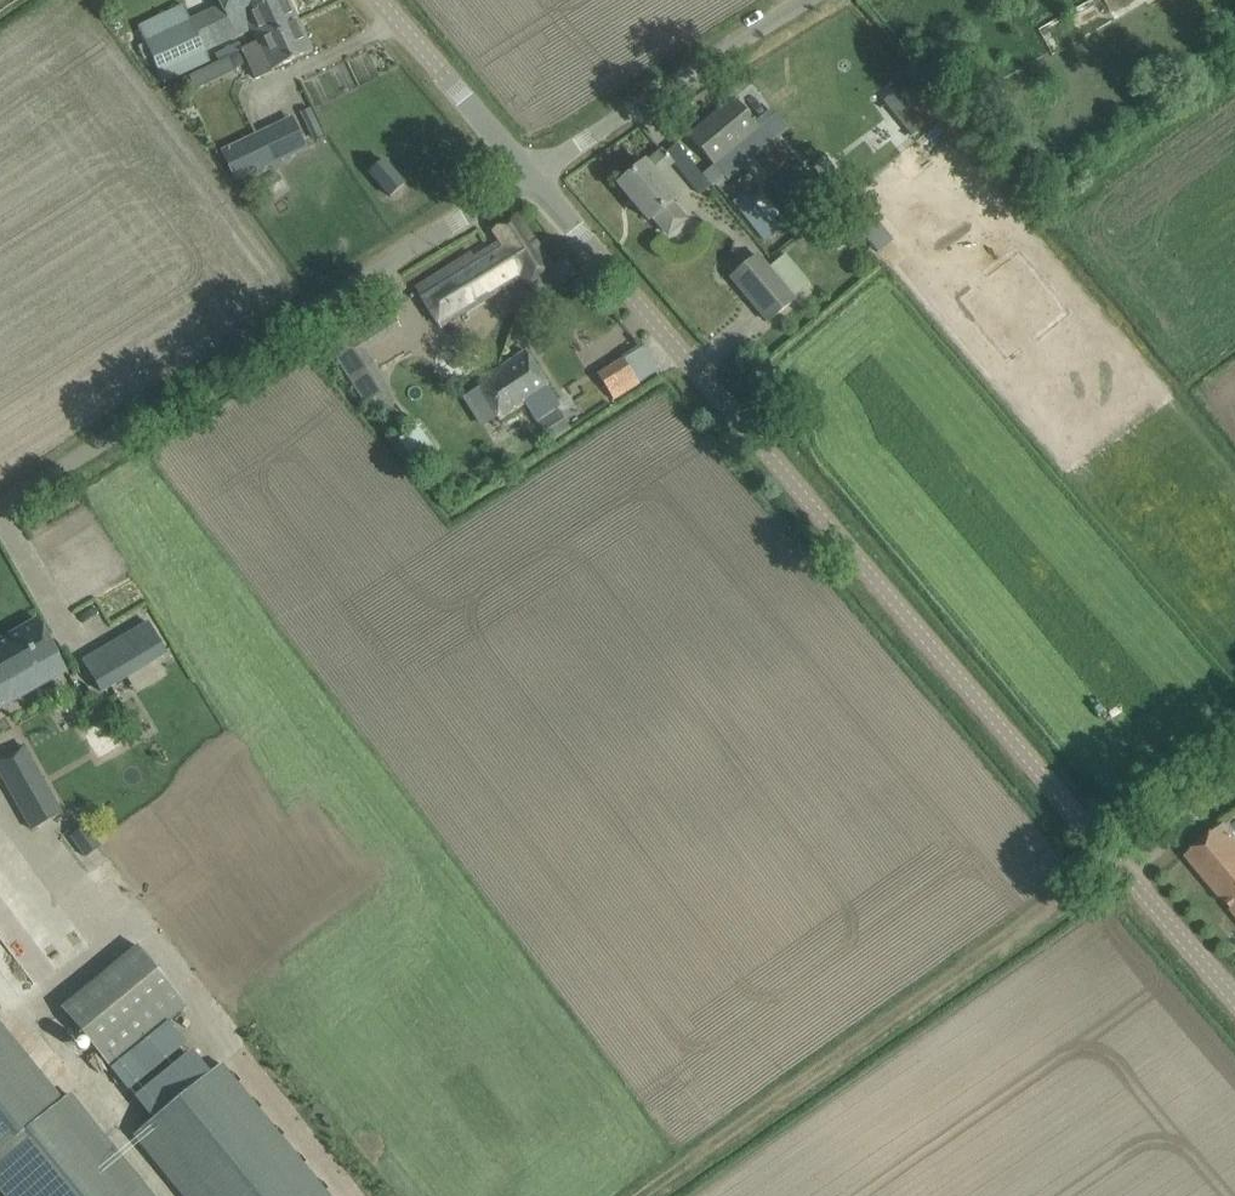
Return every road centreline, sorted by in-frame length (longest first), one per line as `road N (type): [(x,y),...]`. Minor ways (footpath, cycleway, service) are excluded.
road 1 (unclassified): [(1234,1002),(531,176)]
road 2 (unclassified): [(0,506),(531,176)]
road 3 (track): [(638,1195),(1113,859)]
road 4 (unclassified): [(531,176),(812,0)]
road 5 (unclassified): [(531,176),(382,0)]
road 6 (track): [(1124,872),(1234,783)]

